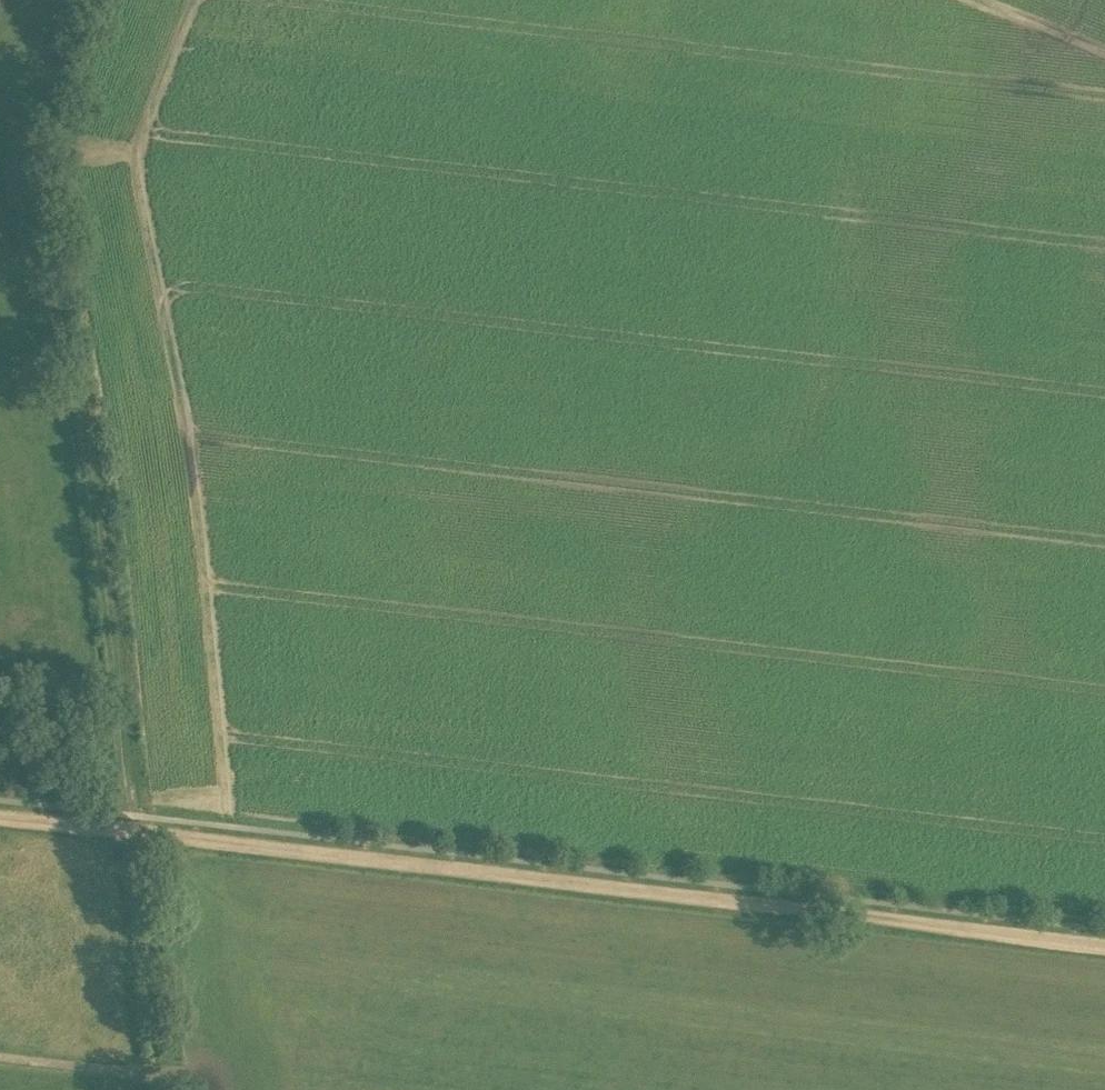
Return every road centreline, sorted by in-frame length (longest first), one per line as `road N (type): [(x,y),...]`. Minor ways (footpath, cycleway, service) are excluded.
road 1 (track): [(1104,947),(135,832)]
road 2 (track): [(81,0),(49,73),(32,152),(47,258),(94,445),(135,832)]
road 3 (track): [(135,832),(157,1089)]
road 4 (track): [(135,832),(0,817)]

